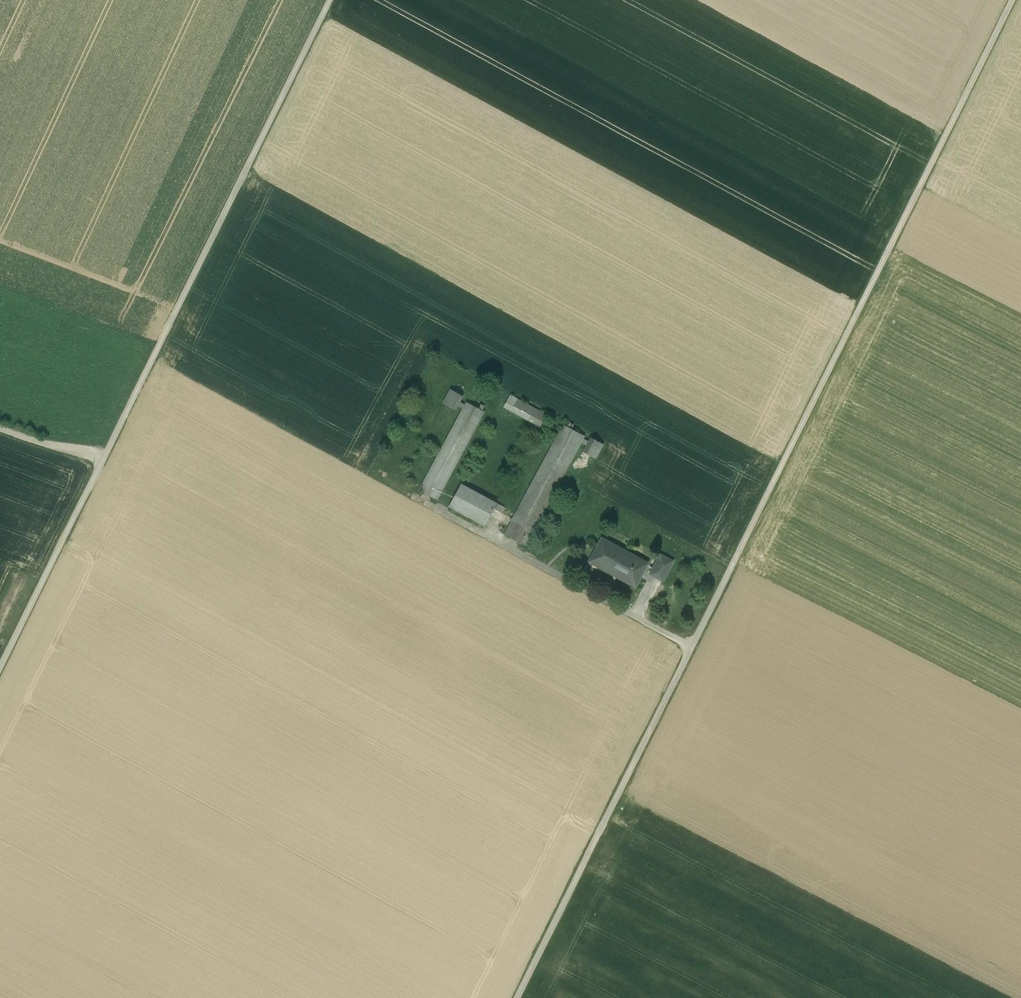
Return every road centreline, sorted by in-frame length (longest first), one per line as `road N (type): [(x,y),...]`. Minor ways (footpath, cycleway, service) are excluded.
road 1 (track): [(0,668),(329,0)]
road 2 (track): [(692,647),(1011,0)]
road 3 (track): [(518,997),(692,647)]

